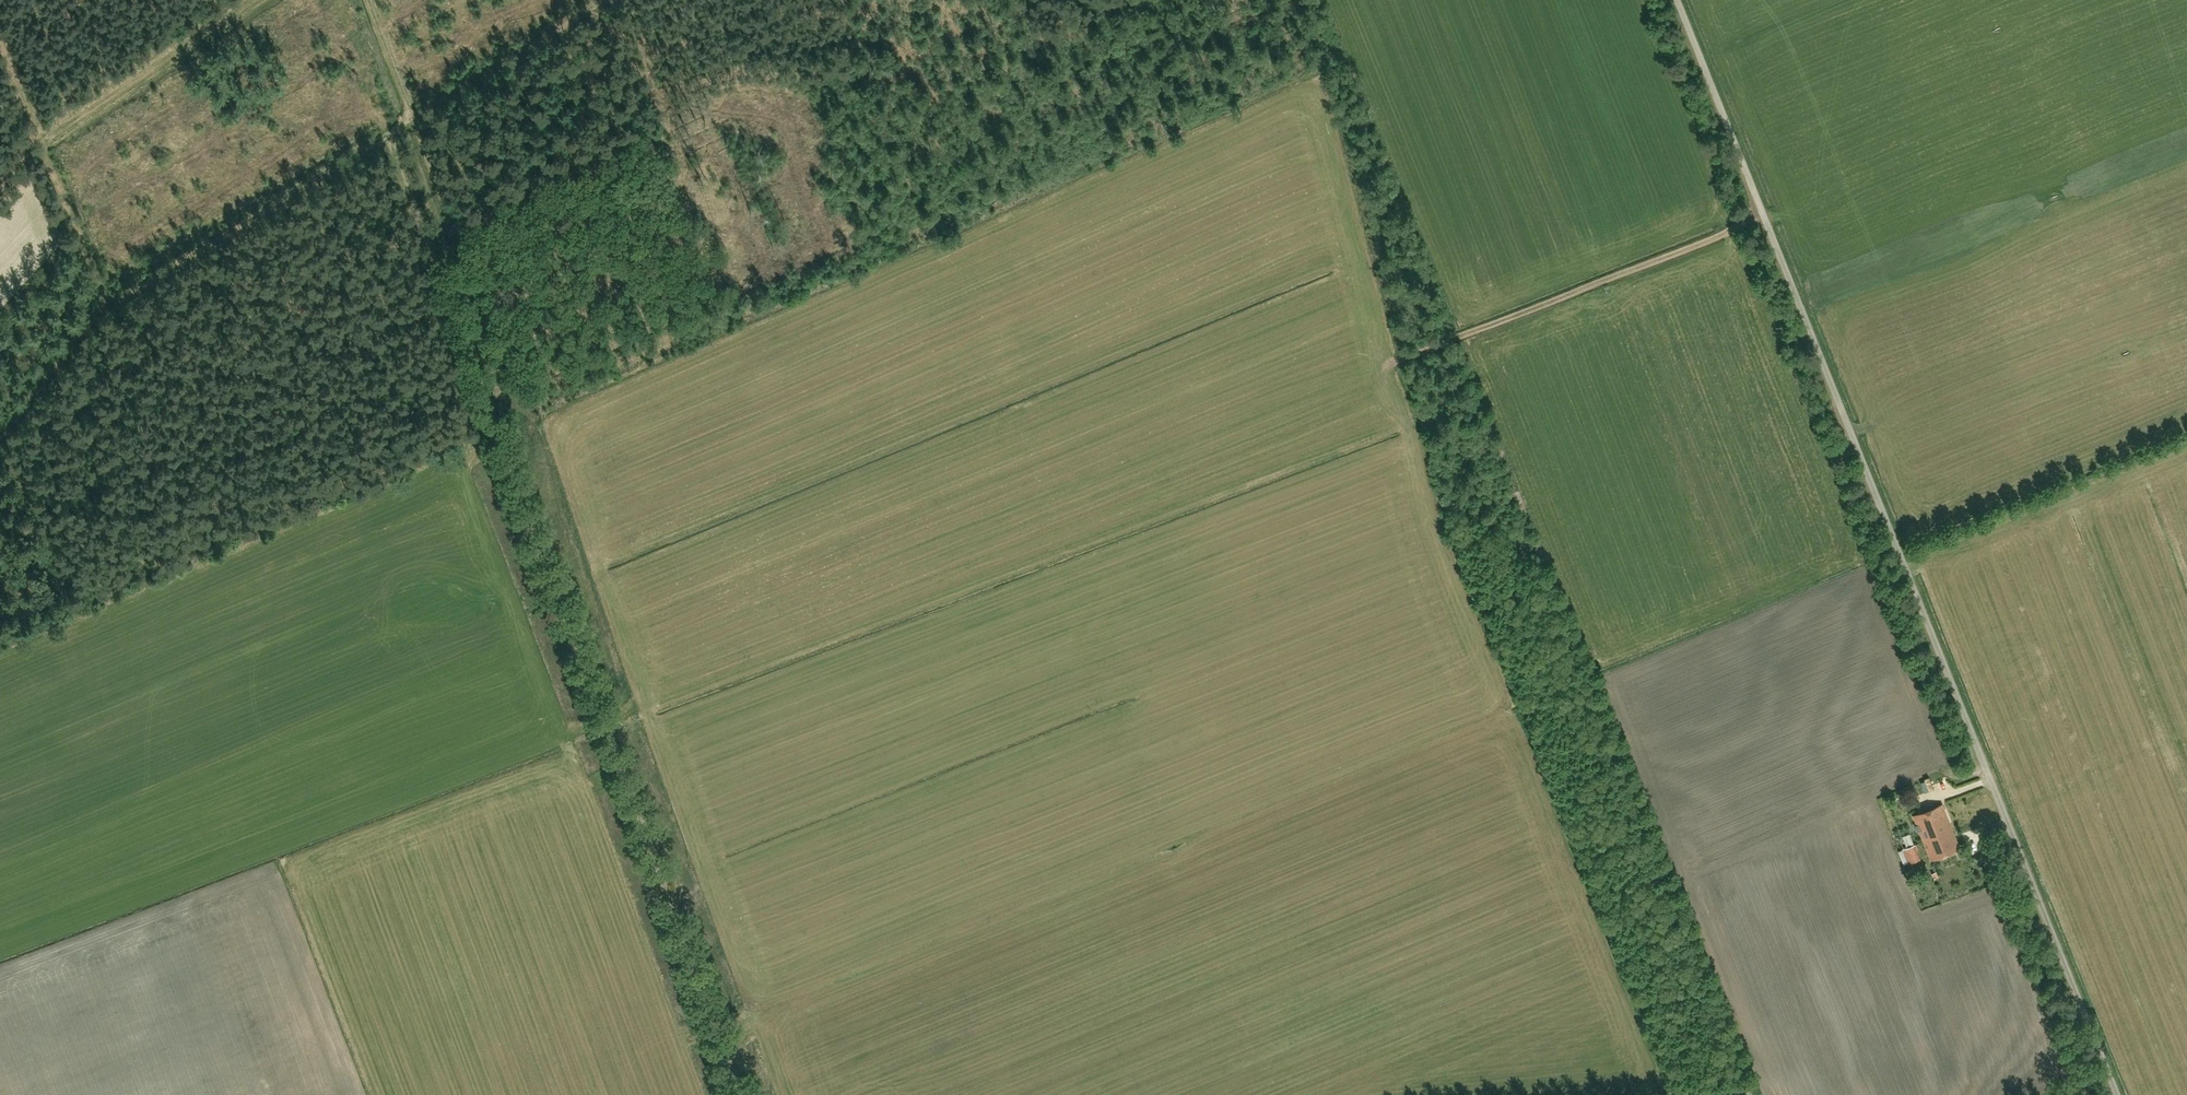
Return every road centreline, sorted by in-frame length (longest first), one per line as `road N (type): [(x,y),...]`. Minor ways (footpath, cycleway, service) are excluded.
road 1 (unclassified): [(2112,1094),(1665,0)]
road 2 (track): [(388,130),(745,1094)]
road 3 (track): [(0,423),(102,293),(598,0)]
road 4 (track): [(252,0),(41,140),(102,293)]
road 5 (track): [(0,43),(41,140),(0,174)]
road 6 (track): [(407,119),(362,0)]

